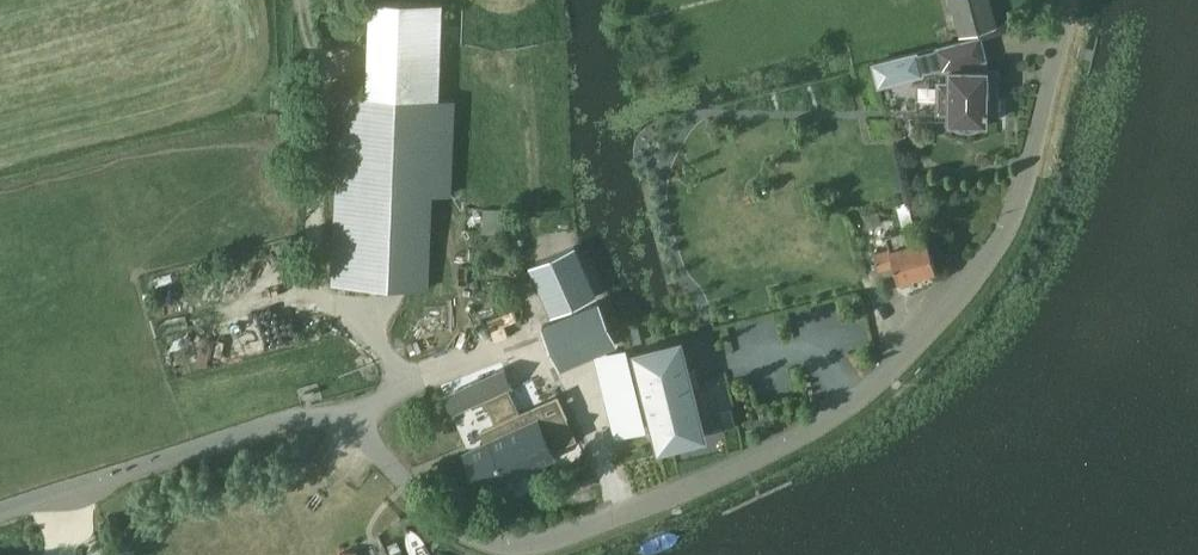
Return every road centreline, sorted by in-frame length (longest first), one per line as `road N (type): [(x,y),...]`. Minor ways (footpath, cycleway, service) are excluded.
road 1 (residential): [(104,479),(288,420),(334,419),(358,432),(456,529),(525,548),(728,470),(852,402),(972,276),(1008,222),(1029,165),(1066,0)]

